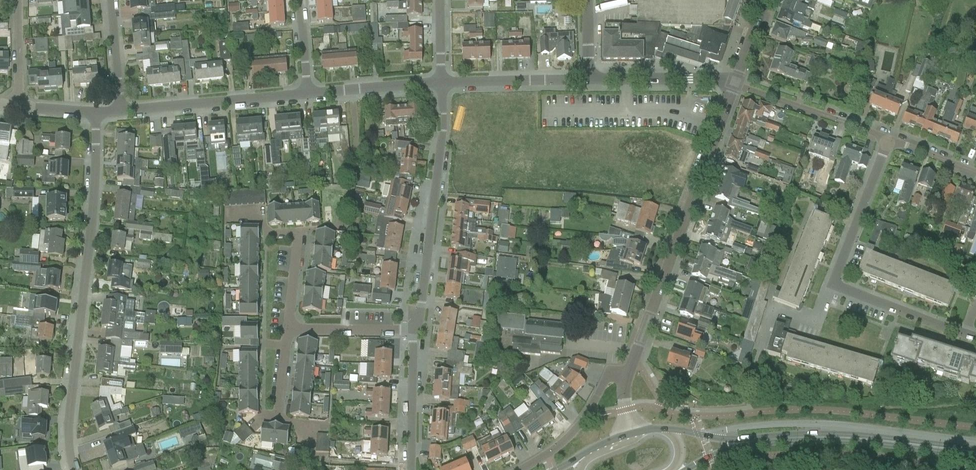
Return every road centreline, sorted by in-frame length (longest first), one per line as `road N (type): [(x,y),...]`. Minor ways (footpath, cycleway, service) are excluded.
road 1 (residential): [(96,114),(70,416),(74,469)]
road 2 (residential): [(975,337),(831,283),(888,138)]
road 3 (tertiary): [(732,85),(628,372)]
road 4 (residential): [(442,82),(443,132),(414,330)]
road 5 (secondary): [(756,441),(844,438),(975,453)]
road 6 (residential): [(120,111),(306,92)]
road 7 (residential): [(732,85),(888,138)]
road 8 (residential): [(628,372),(608,377),(583,421),(519,469)]
road 9 (residential): [(587,79),(716,78),(732,85)]
road 10 (residential): [(442,82),(587,79)]
road 11 (residential): [(414,330),(410,469)]
road 12 (residential): [(306,92),(442,82)]
road 13 (residential): [(414,330),(288,329)]

